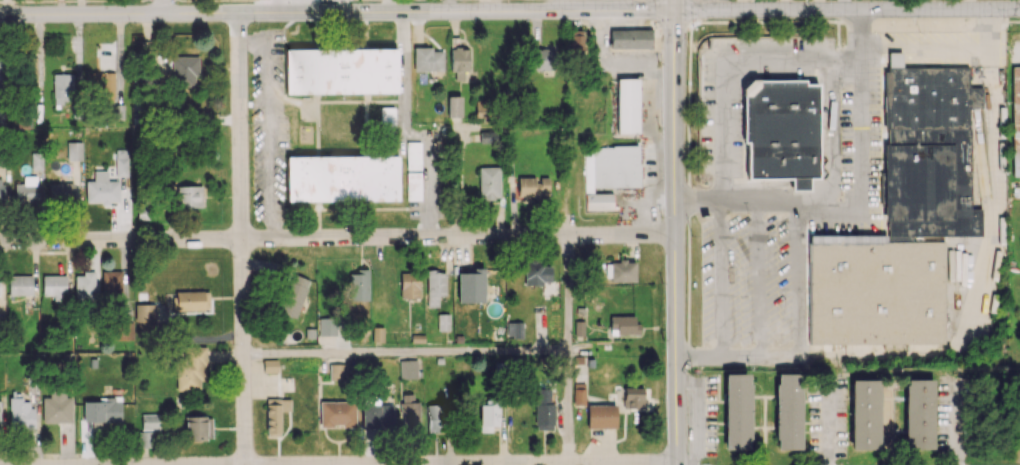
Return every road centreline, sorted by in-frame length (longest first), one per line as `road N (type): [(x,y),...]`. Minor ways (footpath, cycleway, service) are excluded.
road 1 (residential): [(678,463),(0,464)]
road 2 (residential): [(677,236),(0,247)]
road 3 (secondary): [(676,11),(0,16)]
road 4 (secondary): [(676,11),(678,464)]
road 5 (residential): [(239,14),(246,464)]
road 6 (tertiary): [(1019,10),(676,11)]

